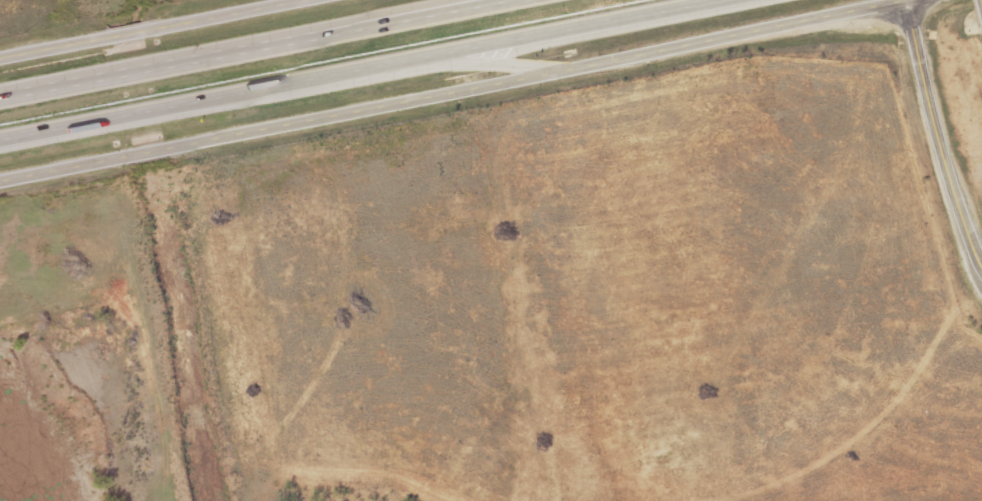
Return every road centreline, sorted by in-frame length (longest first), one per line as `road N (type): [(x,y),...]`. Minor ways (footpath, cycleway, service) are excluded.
road 1 (tertiary): [(0,179),(234,128),(960,0)]
road 2 (motorway): [(0,138),(726,0)]
road 3 (motorway): [(494,0),(0,96)]
road 4 (motorway): [(168,107),(463,61),(562,68)]
road 5 (tertiary): [(0,57),(297,0)]
road 6 (tertiary): [(981,263),(907,10)]
road 7 (motorway): [(449,0),(279,41)]

